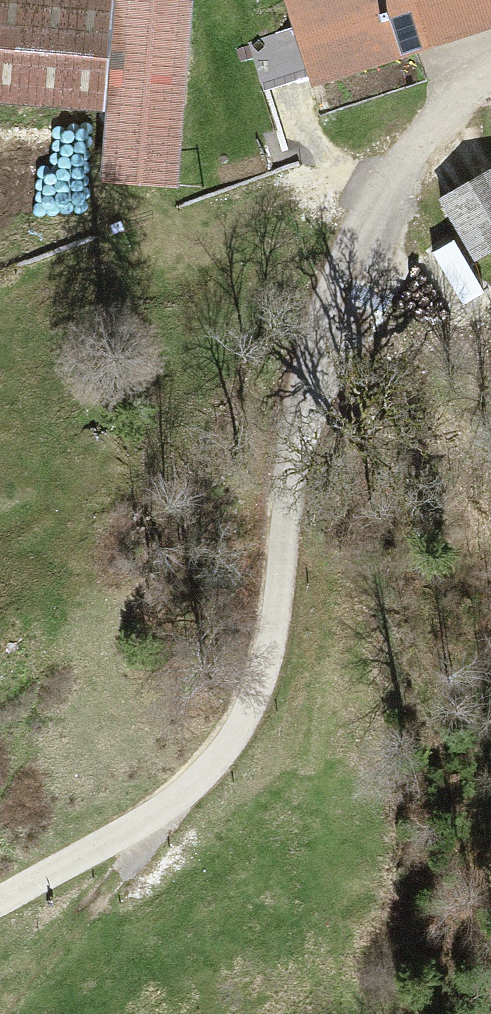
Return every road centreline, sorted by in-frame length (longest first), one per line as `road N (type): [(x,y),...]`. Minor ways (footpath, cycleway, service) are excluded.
road 1 (unclassified): [(0,898),(175,799),(234,733),(266,661),(276,615),(290,463),(315,348),(342,275),(421,142)]
road 2 (track): [(142,821),(9,1013)]

